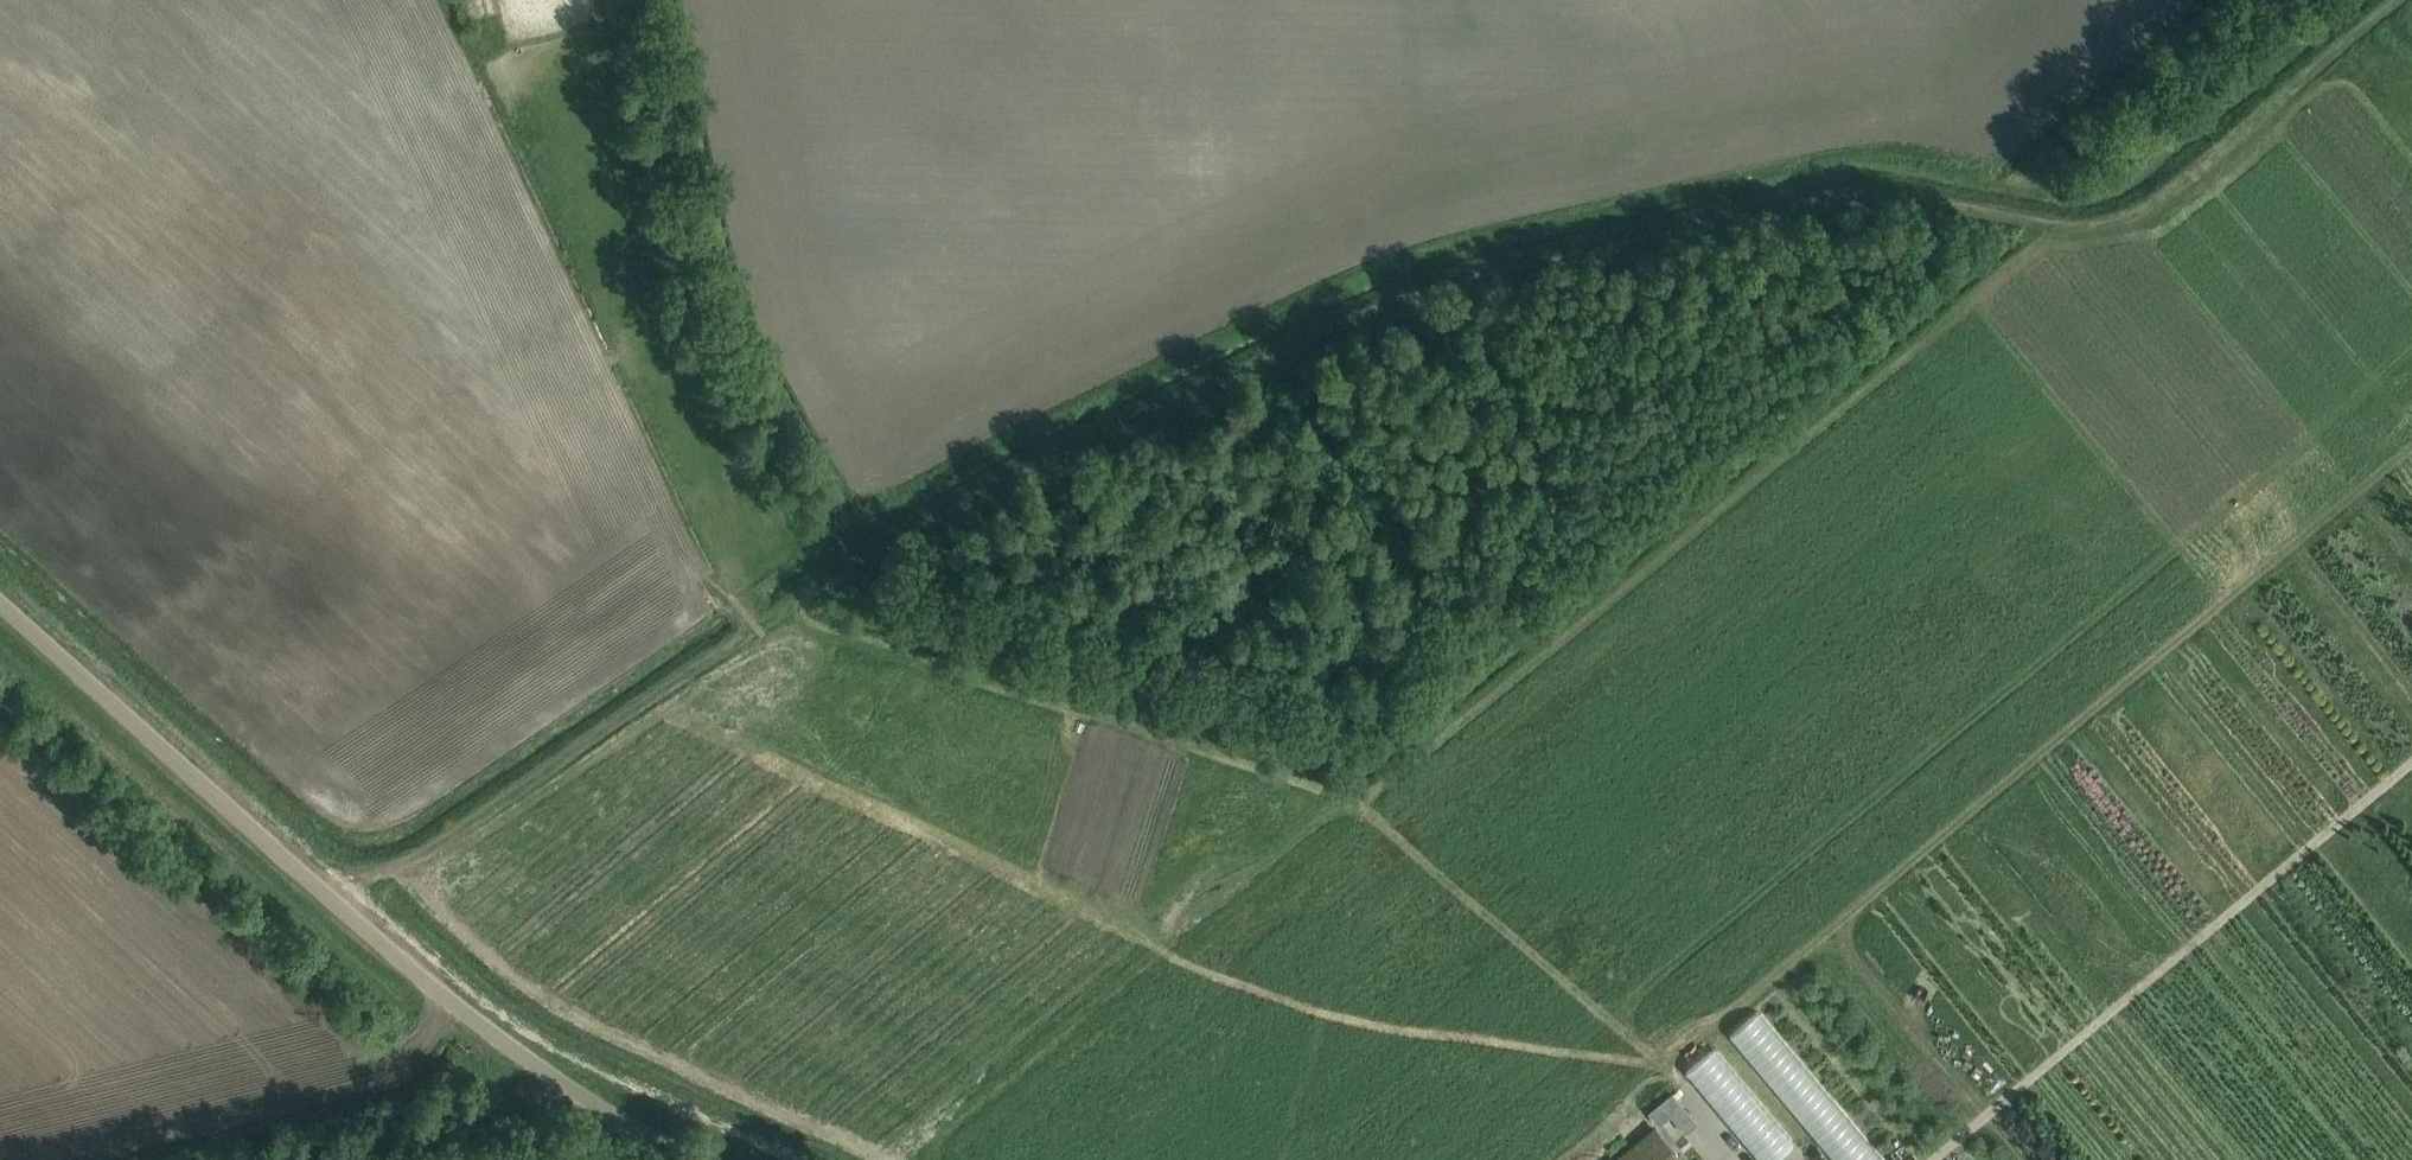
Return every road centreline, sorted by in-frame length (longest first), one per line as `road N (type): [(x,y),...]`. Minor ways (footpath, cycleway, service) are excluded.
road 1 (unclassified): [(692,1159),(490,1036),(0,604)]
road 2 (track): [(597,1104),(336,1159)]

